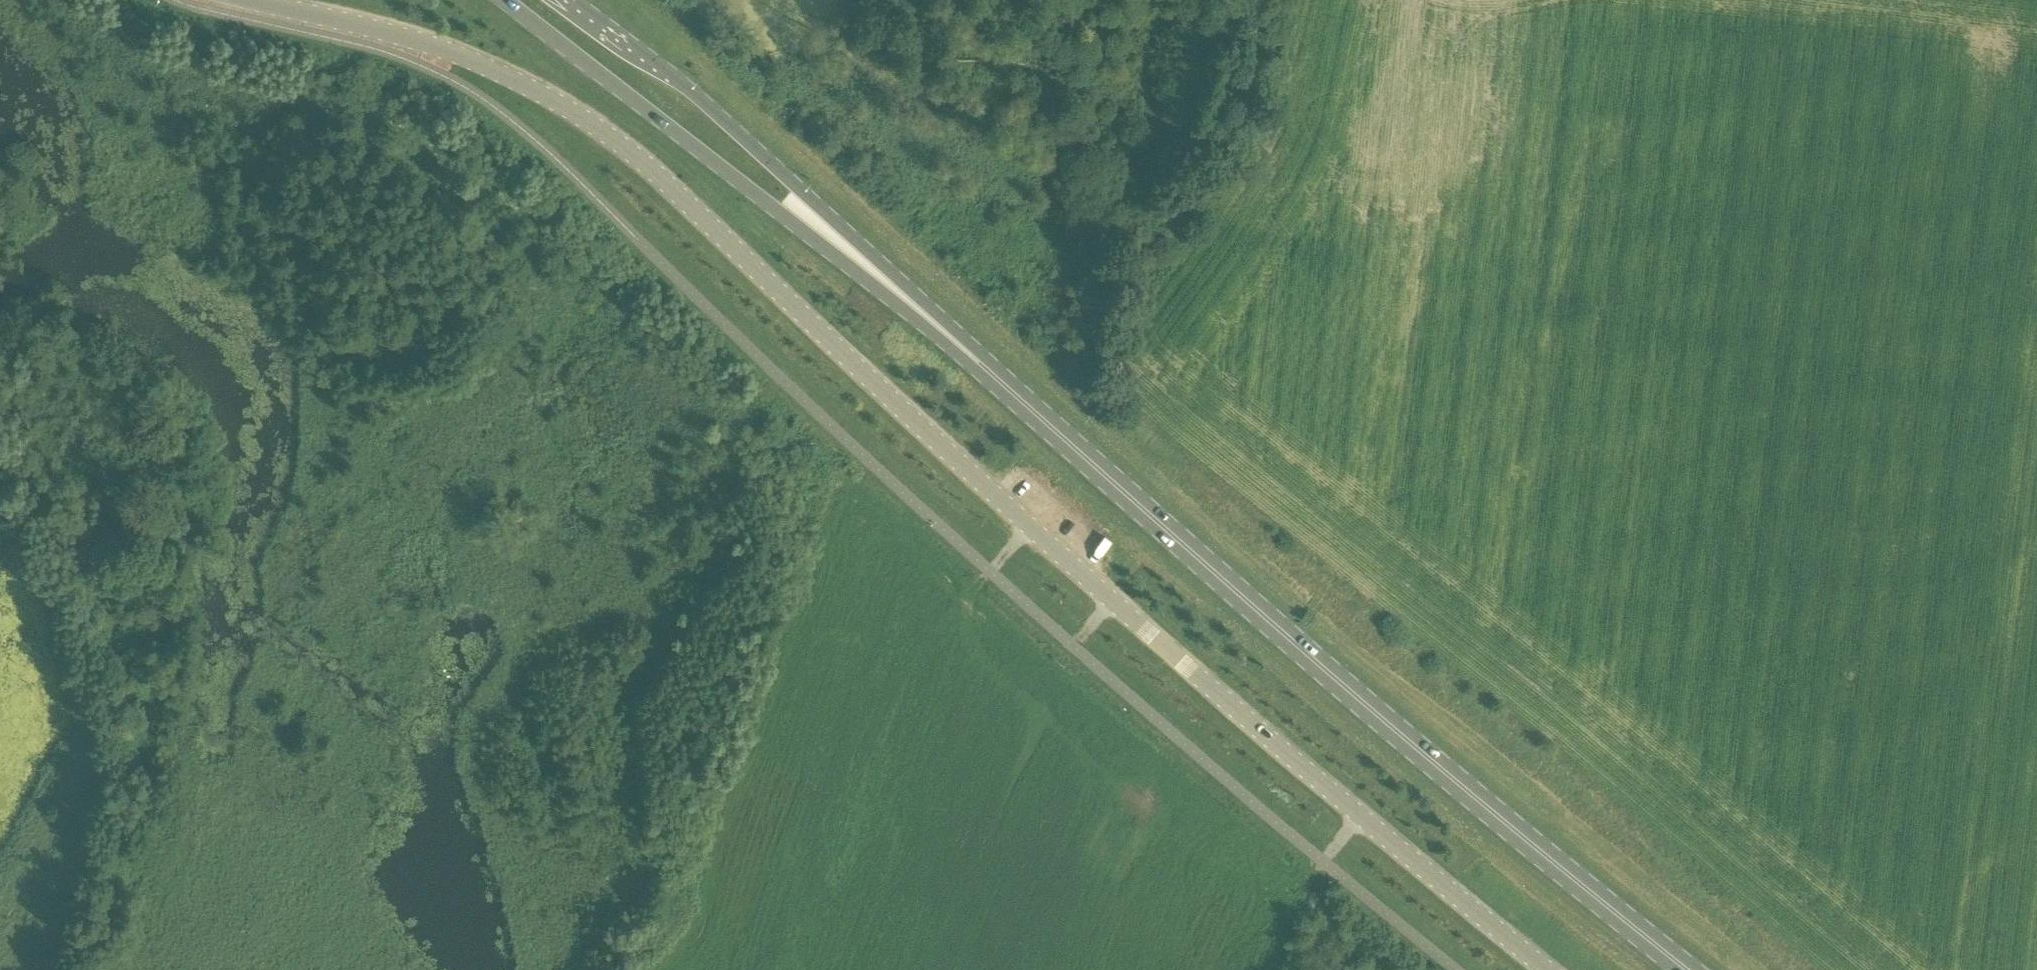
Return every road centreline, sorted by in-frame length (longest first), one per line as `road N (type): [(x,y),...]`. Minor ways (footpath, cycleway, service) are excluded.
road 1 (tertiary): [(1551,969),(1227,704),(654,172),(582,119),(449,51),(251,0)]
road 2 (primary): [(1693,969),(1169,531),(892,286)]
road 3 (primary): [(503,0),(773,207),(892,286)]
road 4 (primary): [(892,286),(800,187),(688,87),(567,0)]

